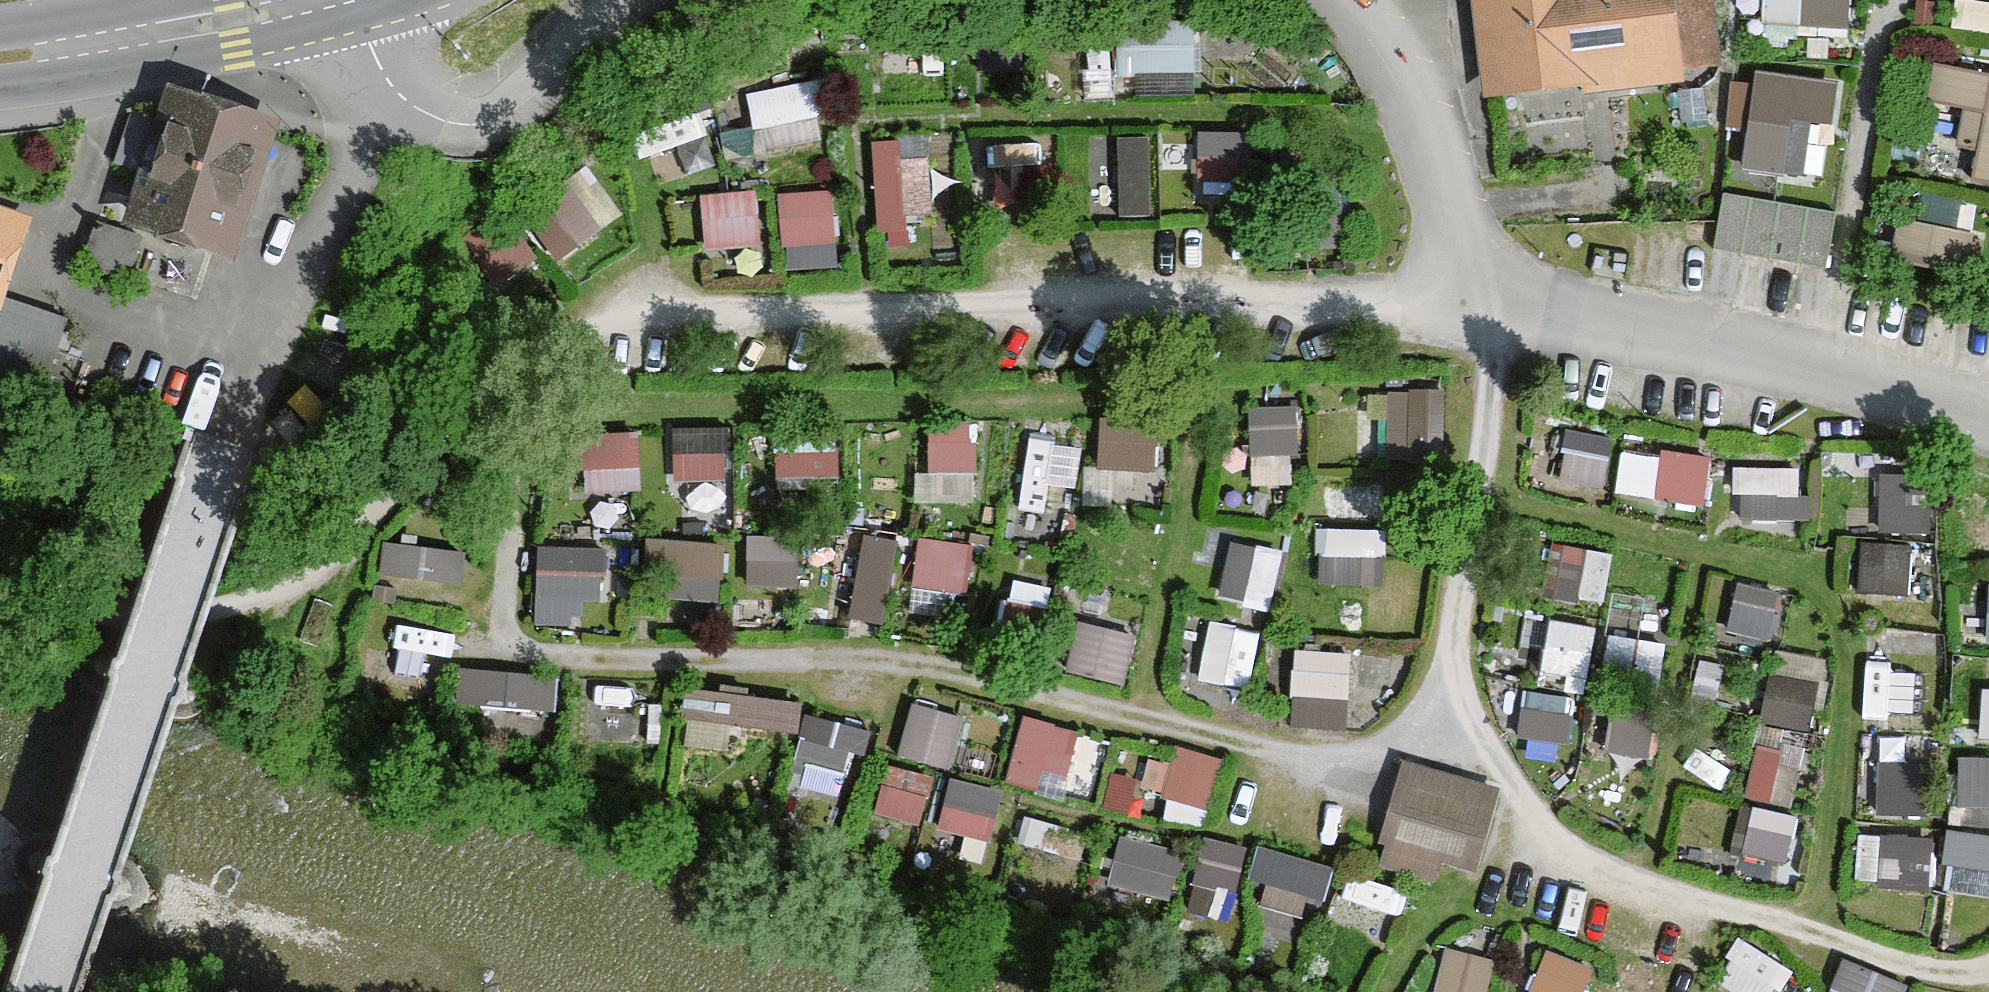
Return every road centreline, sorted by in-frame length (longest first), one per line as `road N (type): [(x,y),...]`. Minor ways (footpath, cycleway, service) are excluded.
road 1 (track): [(1469,279),(1318,315),(1155,304),(742,328),(636,311),(581,323),(532,354),(354,527),(220,603),(150,615),(75,602),(0,577)]
road 2 (track): [(1459,722),(1333,768),(1101,707),(933,676),(724,660),(538,659),(511,636),(531,512)]
road 3 (residential): [(1357,0),(1376,16),(1408,84),(1469,279),(1988,410)]
road 4 (unclassified): [(39,991),(240,390)]
road 5 (track): [(1459,722),(1511,772),(1548,845),(1967,981),(1988,969)]
road 6 (track): [(1469,279),(1512,387),(1459,722)]
road 7 (residential): [(240,390),(329,216),(380,82)]
road 8 (primary): [(0,57),(320,0)]
road 9 (residential): [(380,82),(433,115),(484,122),(528,102),(642,0)]

